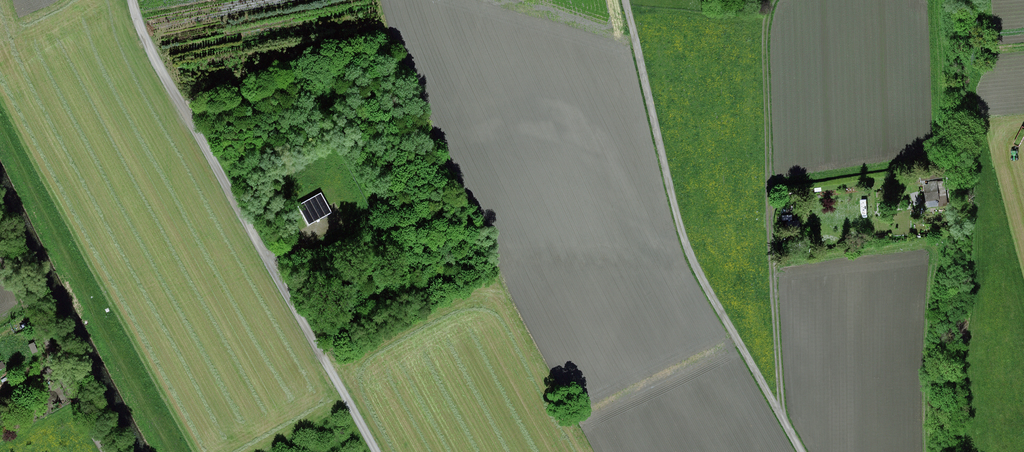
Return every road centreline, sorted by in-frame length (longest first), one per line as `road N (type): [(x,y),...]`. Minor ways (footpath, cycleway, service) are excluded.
road 1 (track): [(373,451),(120,0)]
road 2 (track): [(629,0),(697,268),(798,451)]
road 3 (track): [(781,424),(764,22),(772,0)]
road 4 (track): [(0,251),(106,451)]

